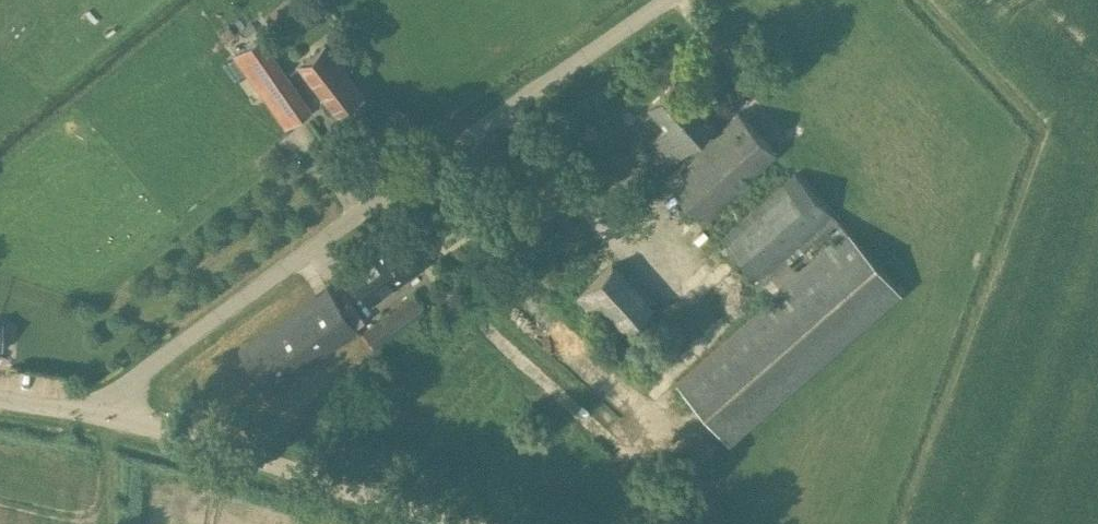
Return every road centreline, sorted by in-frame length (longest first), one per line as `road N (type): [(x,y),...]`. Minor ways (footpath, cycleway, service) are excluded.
road 1 (unclassified): [(111,415),(138,373),(675,0)]
road 2 (unclassified): [(454,523),(111,415)]

